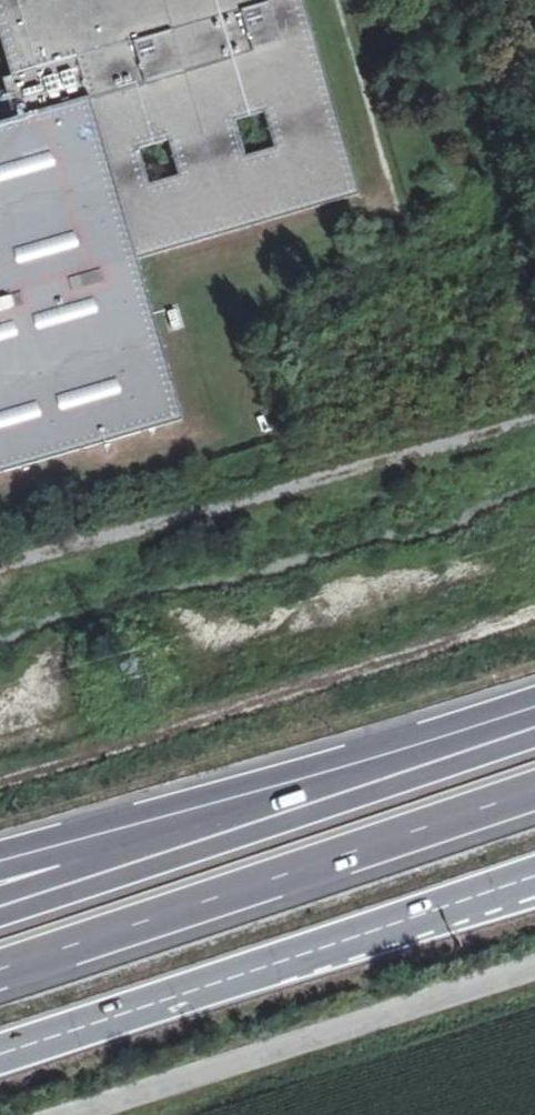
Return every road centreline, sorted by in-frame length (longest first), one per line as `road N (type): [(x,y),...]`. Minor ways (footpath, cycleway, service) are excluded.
road 1 (motorway): [(0,973),(534,794)]
road 2 (trunk): [(0,1057),(534,878)]
road 3 (unclassified): [(534,971),(78,1114)]
road 4 (motorway): [(362,774),(0,901)]
road 5 (trunk): [(362,774),(0,869)]
road 6 (motorway): [(534,716),(362,774)]

